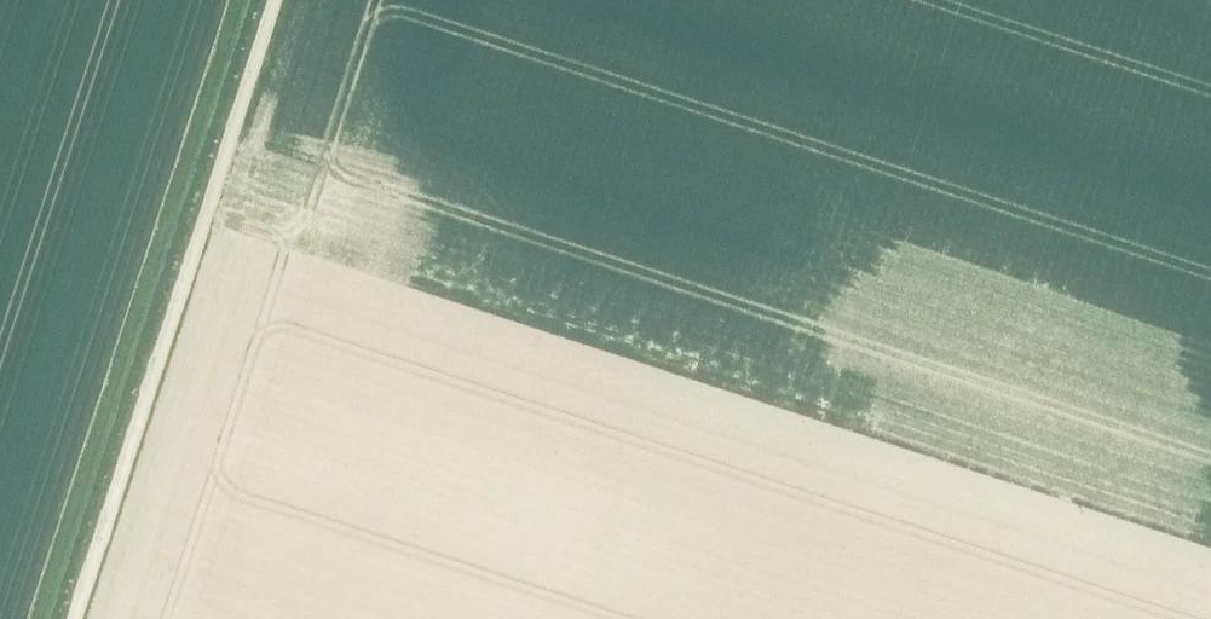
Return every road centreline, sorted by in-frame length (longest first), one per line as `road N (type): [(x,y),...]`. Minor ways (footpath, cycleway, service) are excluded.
road 1 (track): [(280,0),(80,618)]

